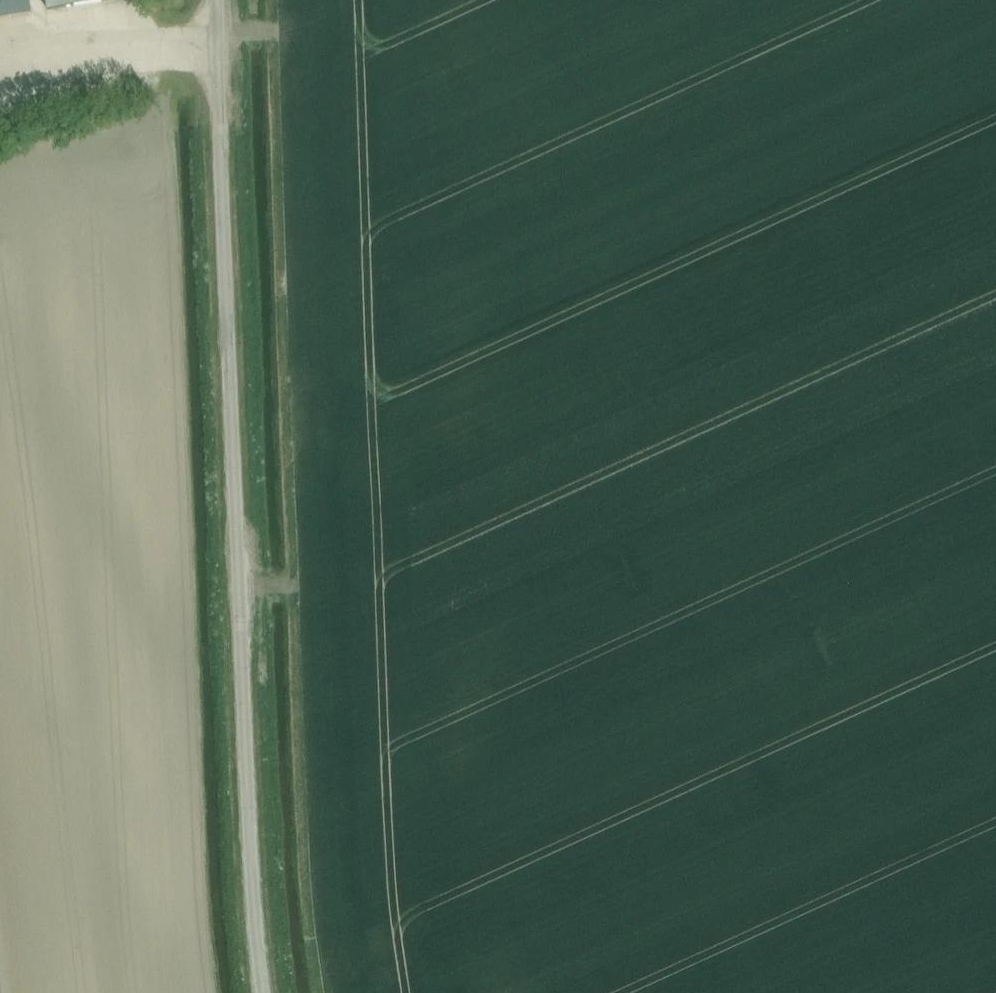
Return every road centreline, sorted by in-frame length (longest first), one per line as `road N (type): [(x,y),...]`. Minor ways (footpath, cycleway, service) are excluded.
road 1 (unclassified): [(265,992),(237,592),(216,0)]

